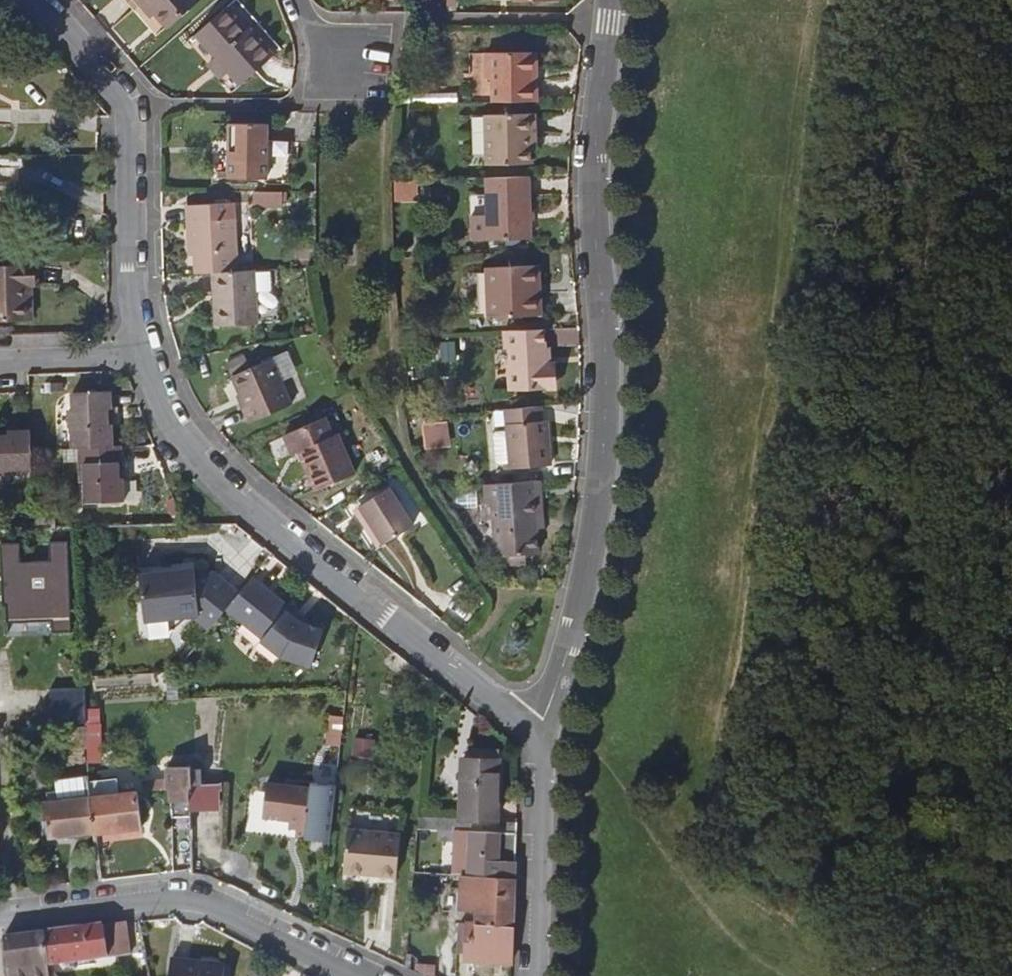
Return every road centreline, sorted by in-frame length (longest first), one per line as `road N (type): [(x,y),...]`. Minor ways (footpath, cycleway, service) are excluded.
road 1 (residential): [(610,0),(593,159),(600,493),(570,640),(534,736)]
road 2 (residential): [(133,359),(176,445),(217,491),(534,736)]
road 3 (residential): [(133,359),(121,123),(107,93),(28,0)]
road 4 (residential): [(0,922),(182,905),(349,975)]
road 5 (residential): [(534,736),(543,770),(538,975)]
road 6 (residential): [(0,363),(133,359)]

